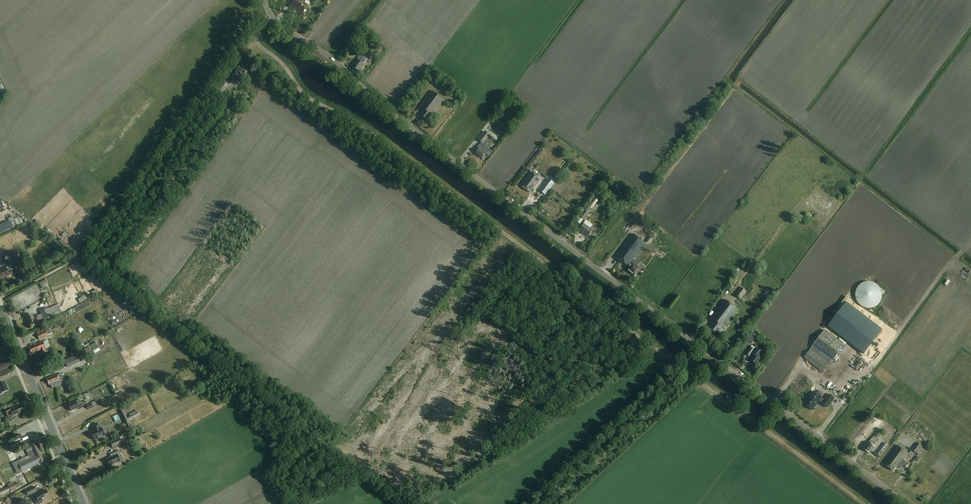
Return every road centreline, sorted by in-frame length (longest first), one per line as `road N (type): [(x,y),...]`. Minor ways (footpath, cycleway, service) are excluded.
road 1 (tertiary): [(907,503),(271,16)]
road 2 (track): [(251,40),(286,66),(304,94),(421,169),(863,503)]
road 3 (track): [(653,345),(418,503)]
road 4 (primary): [(83,503),(0,304)]

